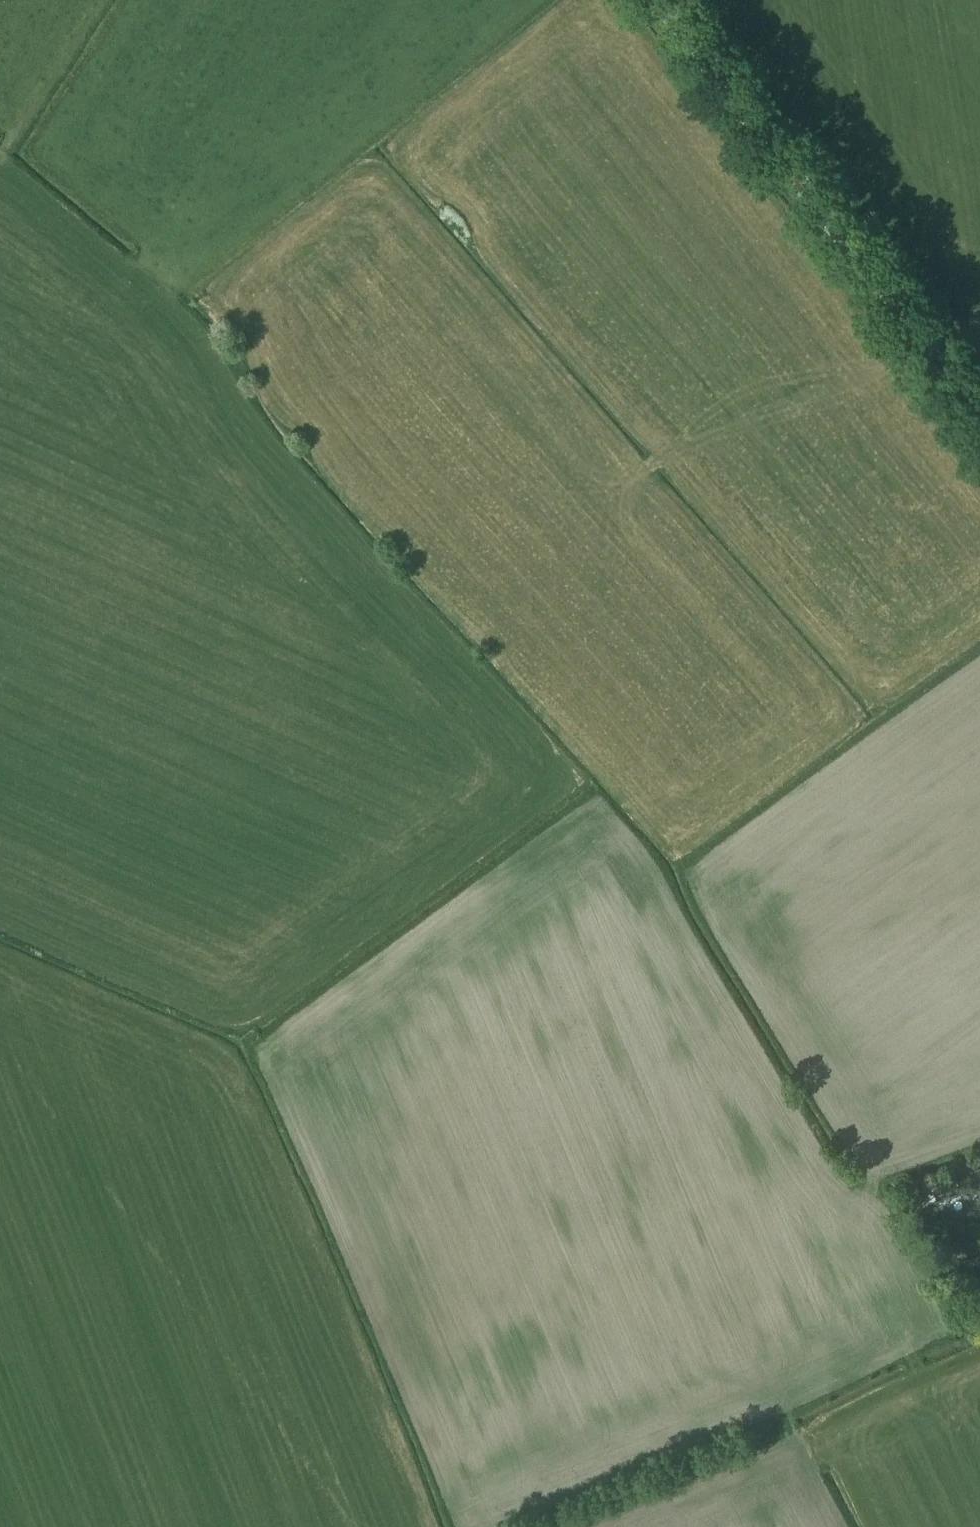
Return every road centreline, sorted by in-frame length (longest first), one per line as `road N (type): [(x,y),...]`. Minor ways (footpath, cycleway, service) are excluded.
road 1 (tertiary): [(979,415),(659,0)]

